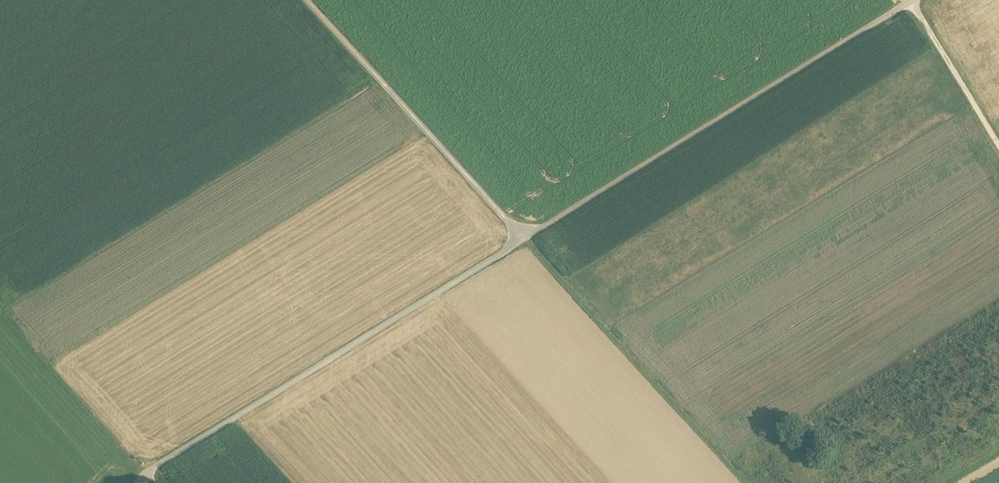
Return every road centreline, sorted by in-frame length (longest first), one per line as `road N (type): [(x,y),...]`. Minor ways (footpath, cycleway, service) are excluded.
road 1 (track): [(523,239),(914,0)]
road 2 (track): [(523,239),(138,482)]
road 3 (track): [(523,239),(745,482)]
road 4 (track): [(303,0),(523,239)]
road 5 (track): [(0,314),(153,482)]
road 6 (track): [(908,0),(998,148)]

